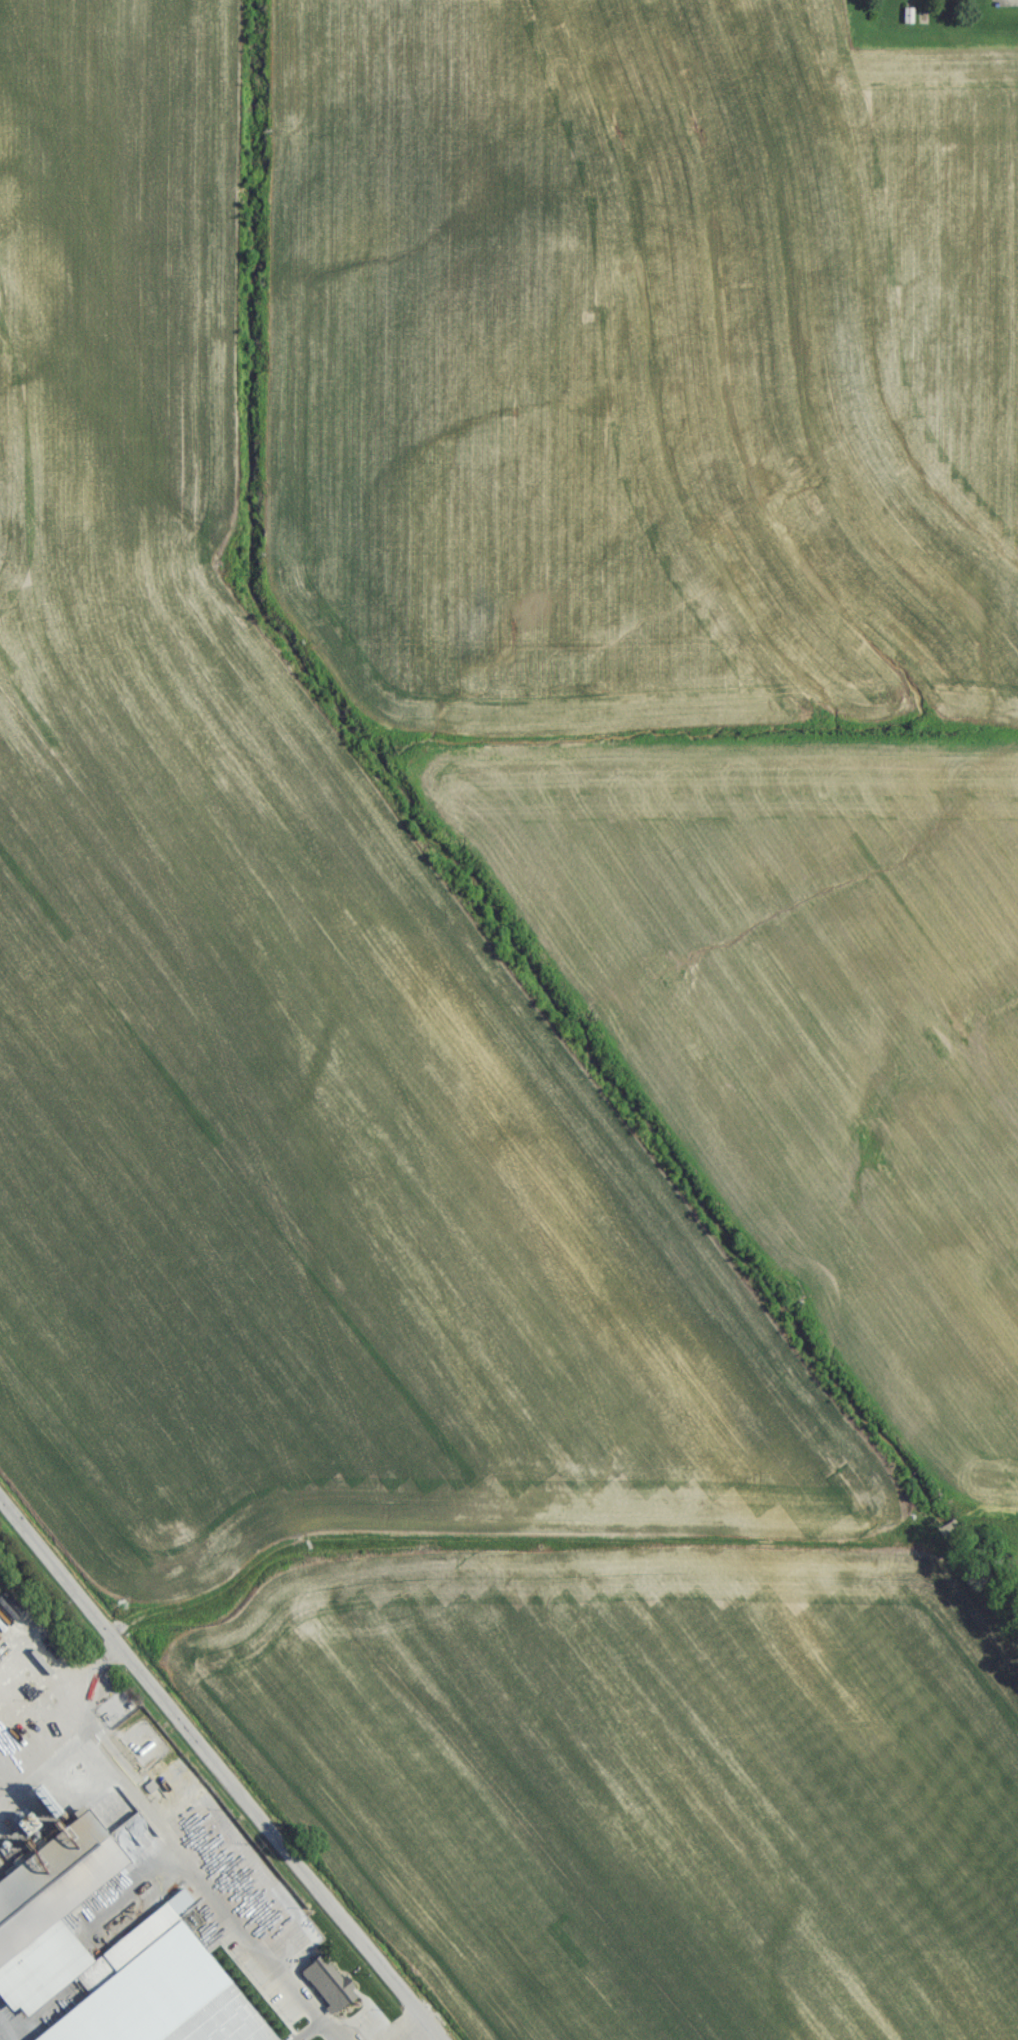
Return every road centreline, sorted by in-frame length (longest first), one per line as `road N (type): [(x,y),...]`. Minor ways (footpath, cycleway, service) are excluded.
road 1 (residential): [(434,2039),(0,1505)]

